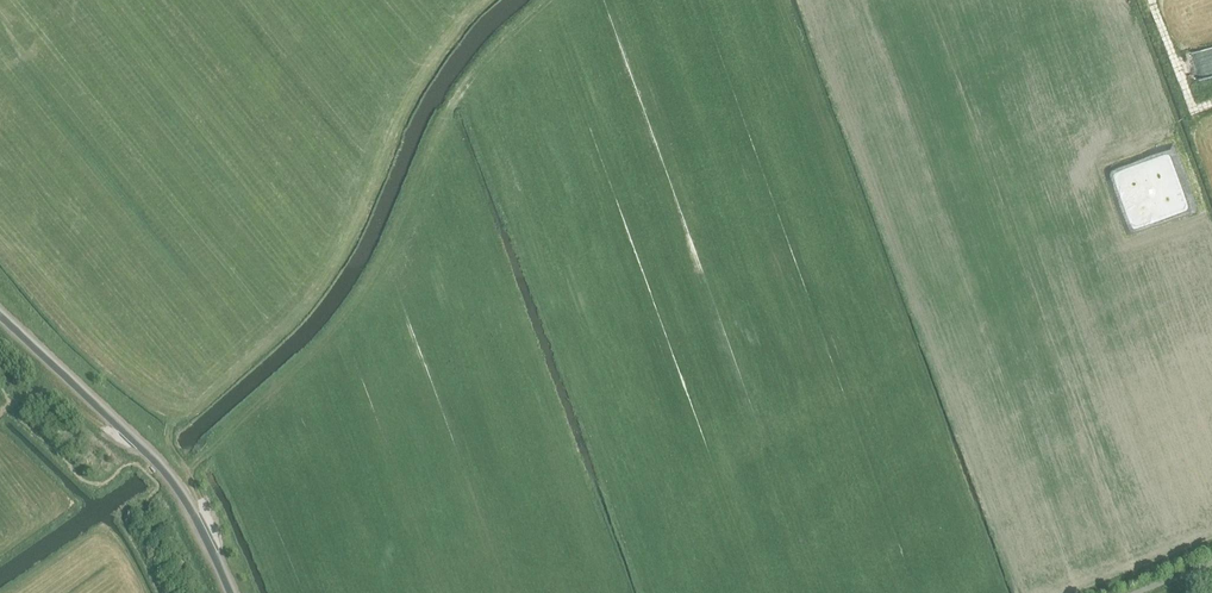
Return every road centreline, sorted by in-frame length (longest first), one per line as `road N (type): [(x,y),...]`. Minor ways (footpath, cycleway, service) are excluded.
road 1 (unclassified): [(230,592),(204,534),(159,466),(0,316)]

